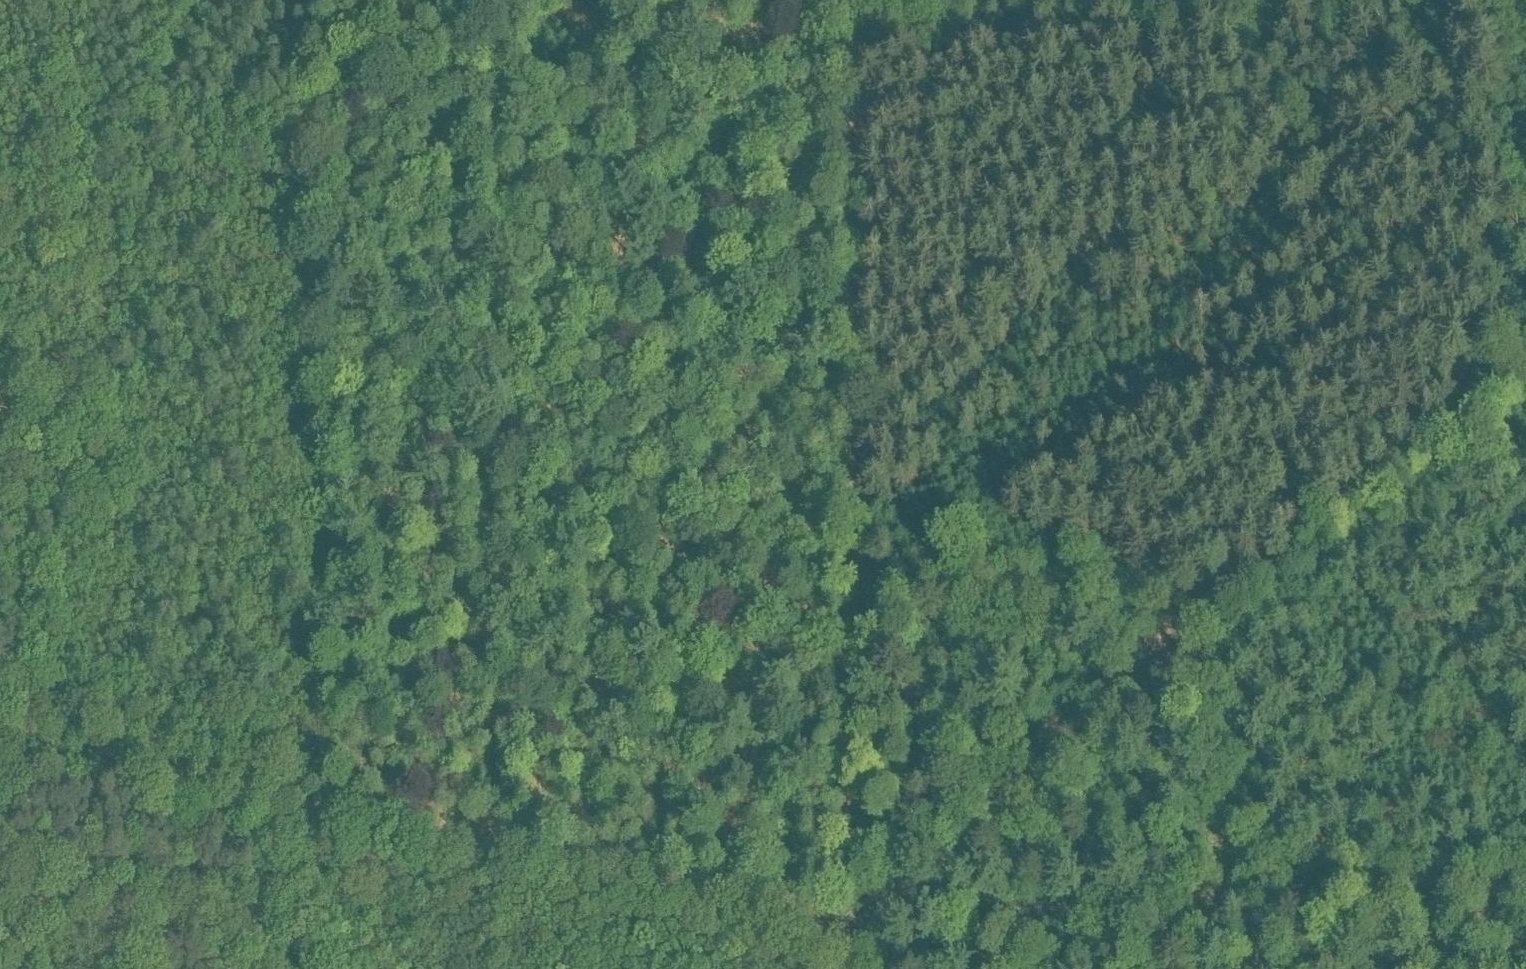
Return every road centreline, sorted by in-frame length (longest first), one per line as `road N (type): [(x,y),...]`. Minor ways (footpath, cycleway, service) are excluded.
road 1 (track): [(0,739),(754,898),(813,918),(1525,881)]
road 2 (track): [(863,22),(852,114),(853,968)]

